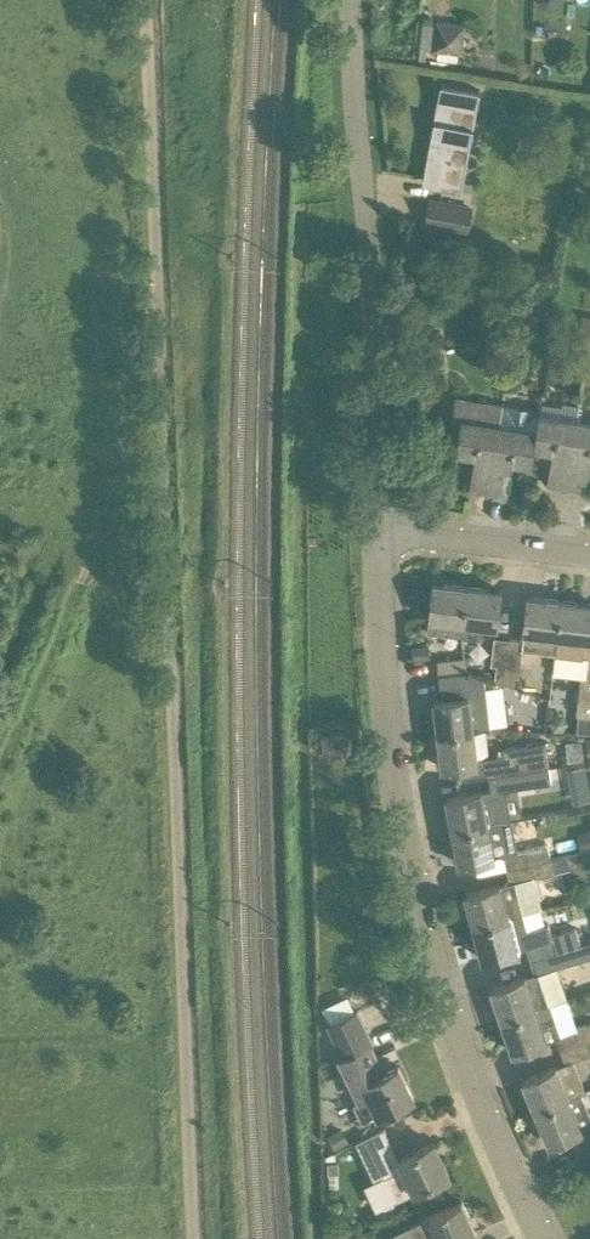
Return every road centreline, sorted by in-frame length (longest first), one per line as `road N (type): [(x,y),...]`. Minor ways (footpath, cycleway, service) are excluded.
road 1 (unclassified): [(198,1238),(150,0)]
road 2 (residential): [(545,1238),(483,1104),(427,919),(389,687),(381,534)]
road 3 (unclassified): [(381,534),(351,0)]
road 4 (residential): [(589,559),(381,534)]
road 5 (track): [(0,334),(11,259),(0,183)]

